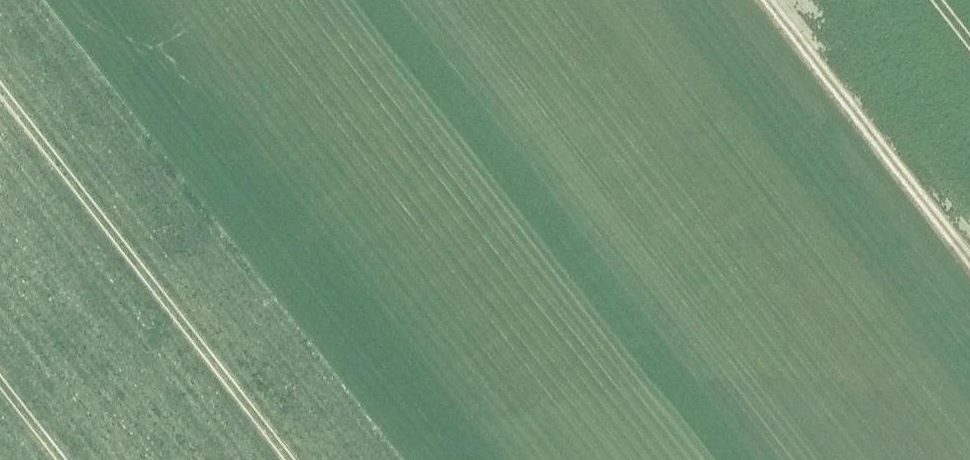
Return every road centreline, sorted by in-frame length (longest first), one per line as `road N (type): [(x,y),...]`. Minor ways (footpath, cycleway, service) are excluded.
road 1 (track): [(969,258),(769,0)]

